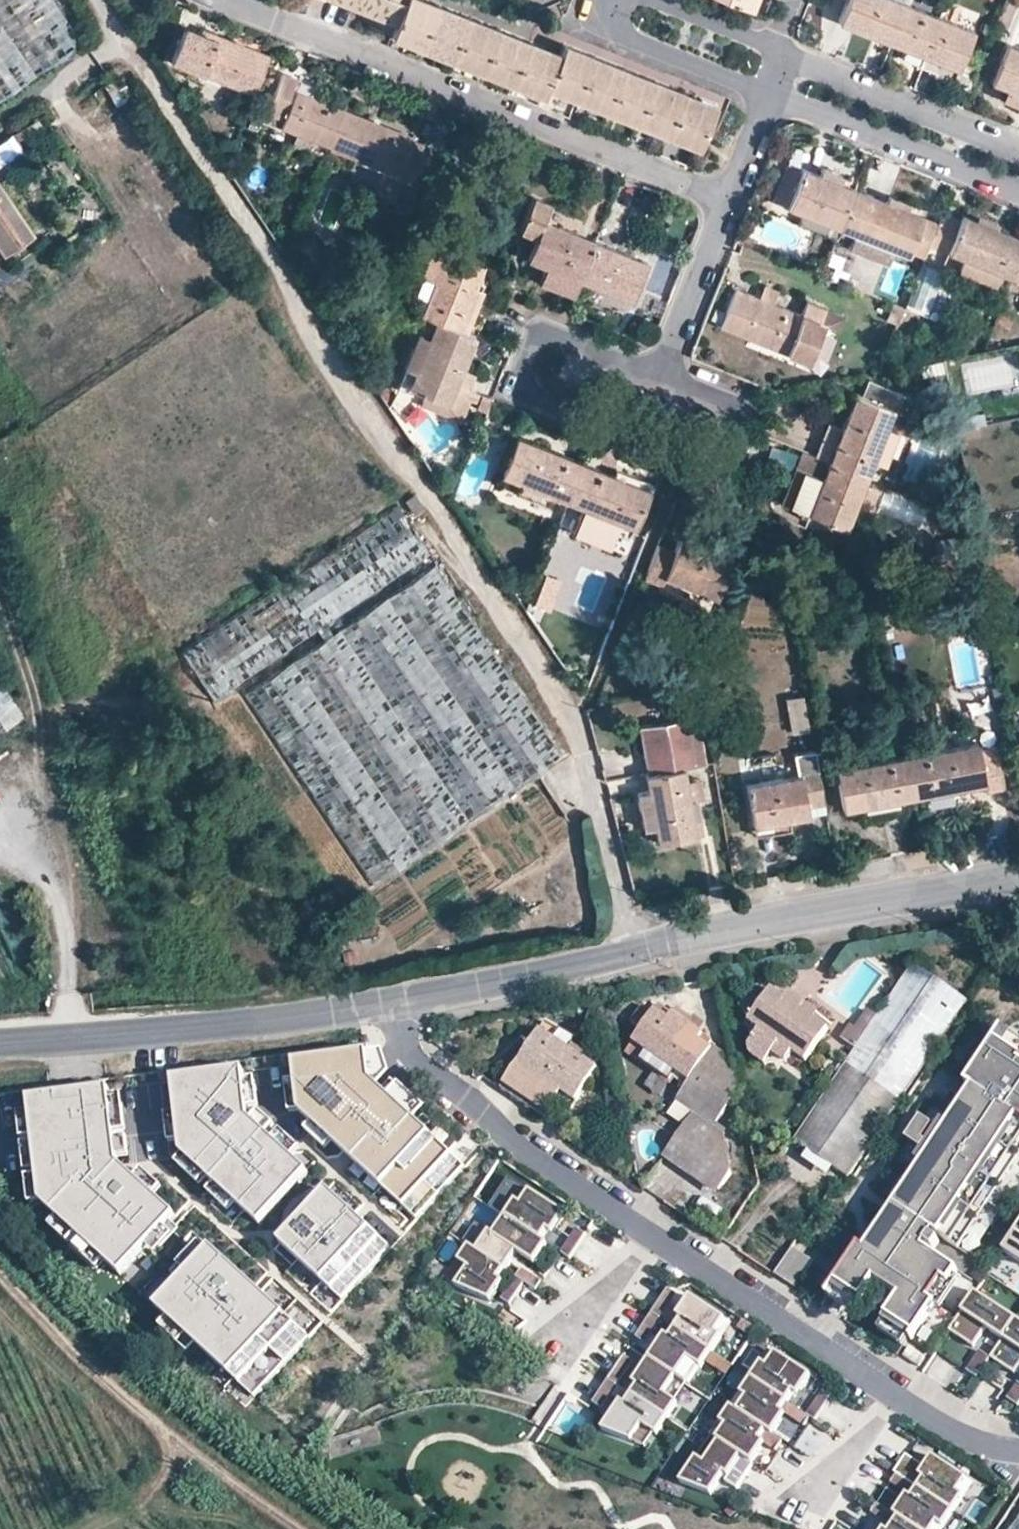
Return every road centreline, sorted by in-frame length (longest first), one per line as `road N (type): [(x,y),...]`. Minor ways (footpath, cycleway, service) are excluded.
road 1 (residential): [(634,953),(572,716),(95,0)]
road 2 (residential): [(243,0),(722,197)]
road 3 (residential): [(534,319),(508,383),(709,464),(735,400),(659,366)]
road 4 (tertiary): [(396,1000),(0,1043)]
road 5 (track): [(0,1274),(178,1442),(303,1528)]
road 6 (tertiary): [(1018,878),(634,953)]
road 7 (residential): [(647,1231),(411,1061),(396,1000)]
road 8 (residential): [(893,1396),(647,1231)]
road 9 (tertiary): [(766,91),(1018,190)]
road 10 (tertiary): [(1018,153),(776,57)]
road 11 (tertiary): [(634,953),(396,1000)]
road 12 (tertiary): [(620,0),(624,36),(766,91)]
road 13 (residential): [(659,366),(722,197)]
road 14 (residential): [(647,1231),(560,1352)]
road 15 (residential): [(893,1396),(800,1510)]
road 16 (tertiary): [(776,57),(650,0)]
road 17 (residential): [(1018,1450),(966,1435),(893,1396)]
road 18 (residential): [(659,366),(534,319)]

